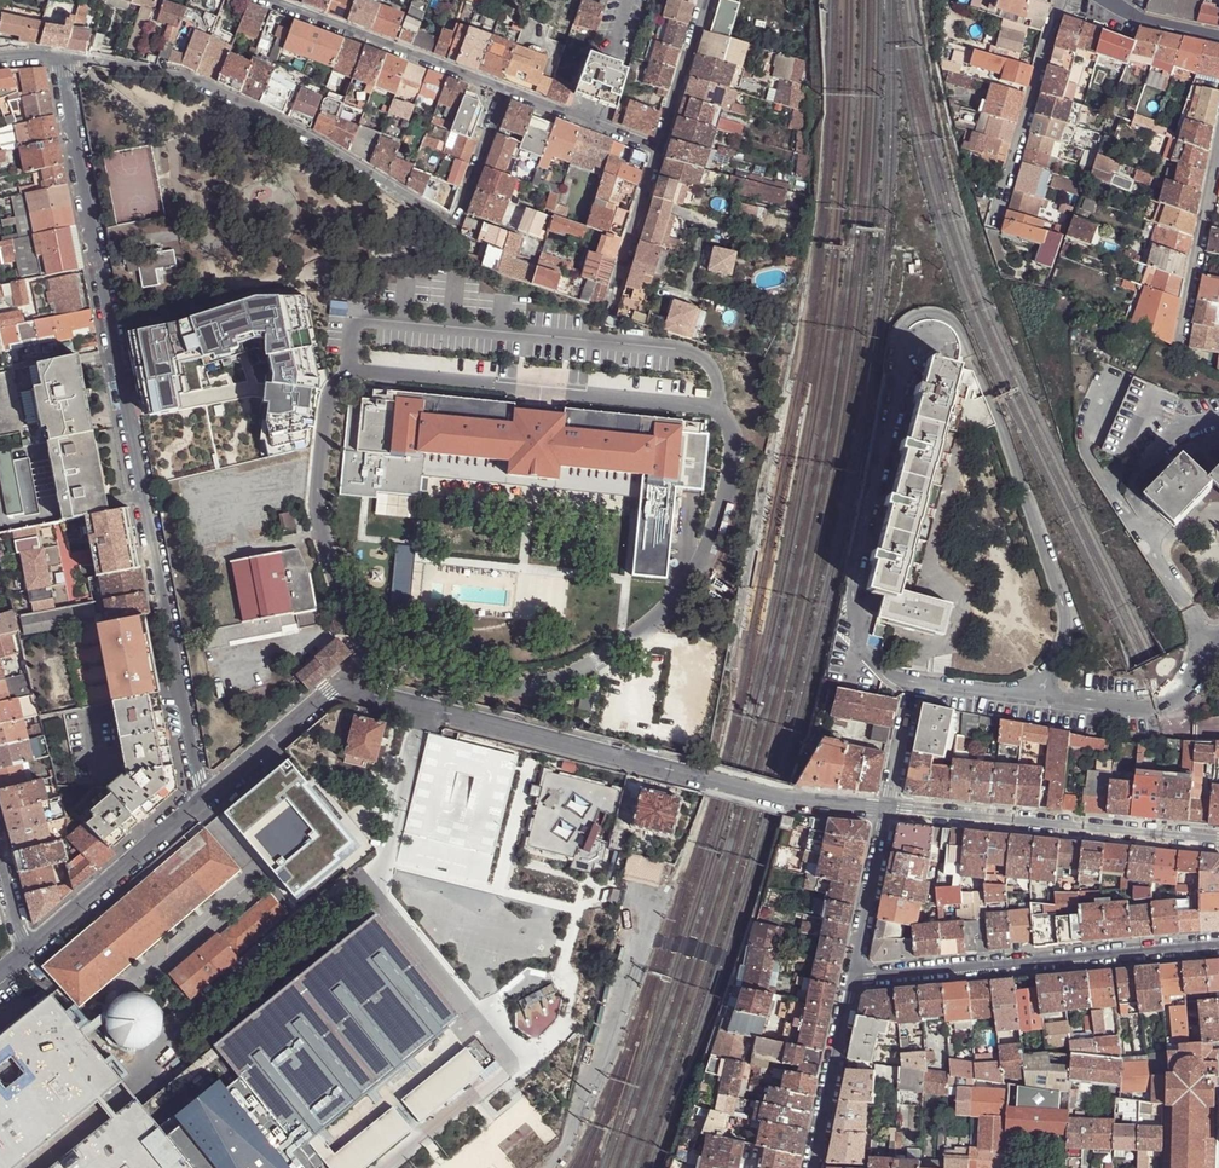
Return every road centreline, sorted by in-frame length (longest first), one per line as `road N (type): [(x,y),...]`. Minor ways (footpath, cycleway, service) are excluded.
road 1 (residential): [(365,652),(501,686),(578,673),(678,601),(693,579),(727,488),(729,419),(698,406),(339,380),(321,529),(347,616)]
road 2 (residential): [(198,804),(60,58)]
road 3 (residential): [(450,228),(301,134),(192,82),(60,58)]
road 4 (residential): [(707,781),(349,688),(328,692)]
road 5 (residential): [(855,980),(1218,948)]
road 6 (residential): [(1218,840),(888,810)]
road 7 (residential): [(264,0),(501,90)]
road 8 (residential): [(994,225),(1059,0)]
road 9 (residential): [(198,804),(25,953)]
road 10 (residential): [(1180,348),(1218,148)]
road 11 (residential): [(855,980),(812,1167)]
road 12 (residential): [(707,781),(785,801),(888,810)]
road 13 (residential): [(888,810),(855,980)]
road 14 (residential): [(328,692),(198,804)]
road 15 (residential): [(501,90),(658,148)]
road 16 (residential): [(658,148),(611,303)]
road 17 (residential): [(705,0),(658,148)]
road 18 (residential): [(450,228),(501,90)]
road 19 (residential): [(1105,0),(1137,19),(1218,37)]

